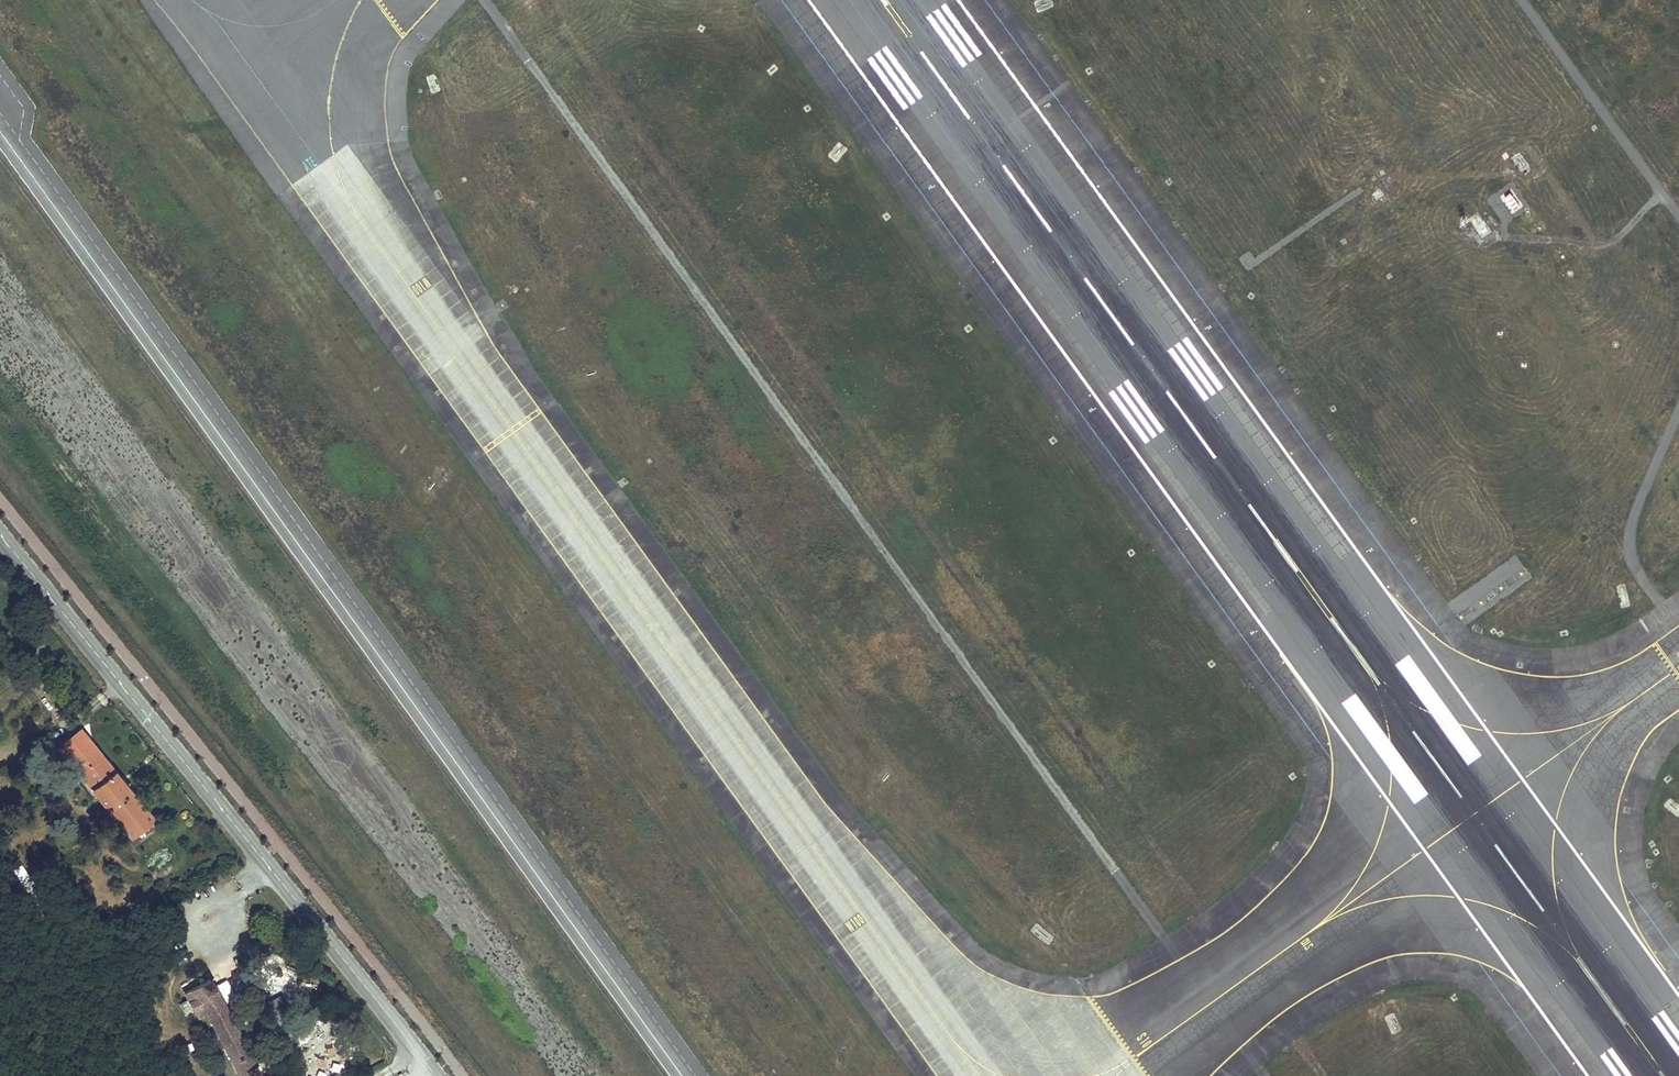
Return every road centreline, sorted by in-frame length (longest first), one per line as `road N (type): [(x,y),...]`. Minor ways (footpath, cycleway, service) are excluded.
road 1 (unclassified): [(0,535),(434,1075)]

